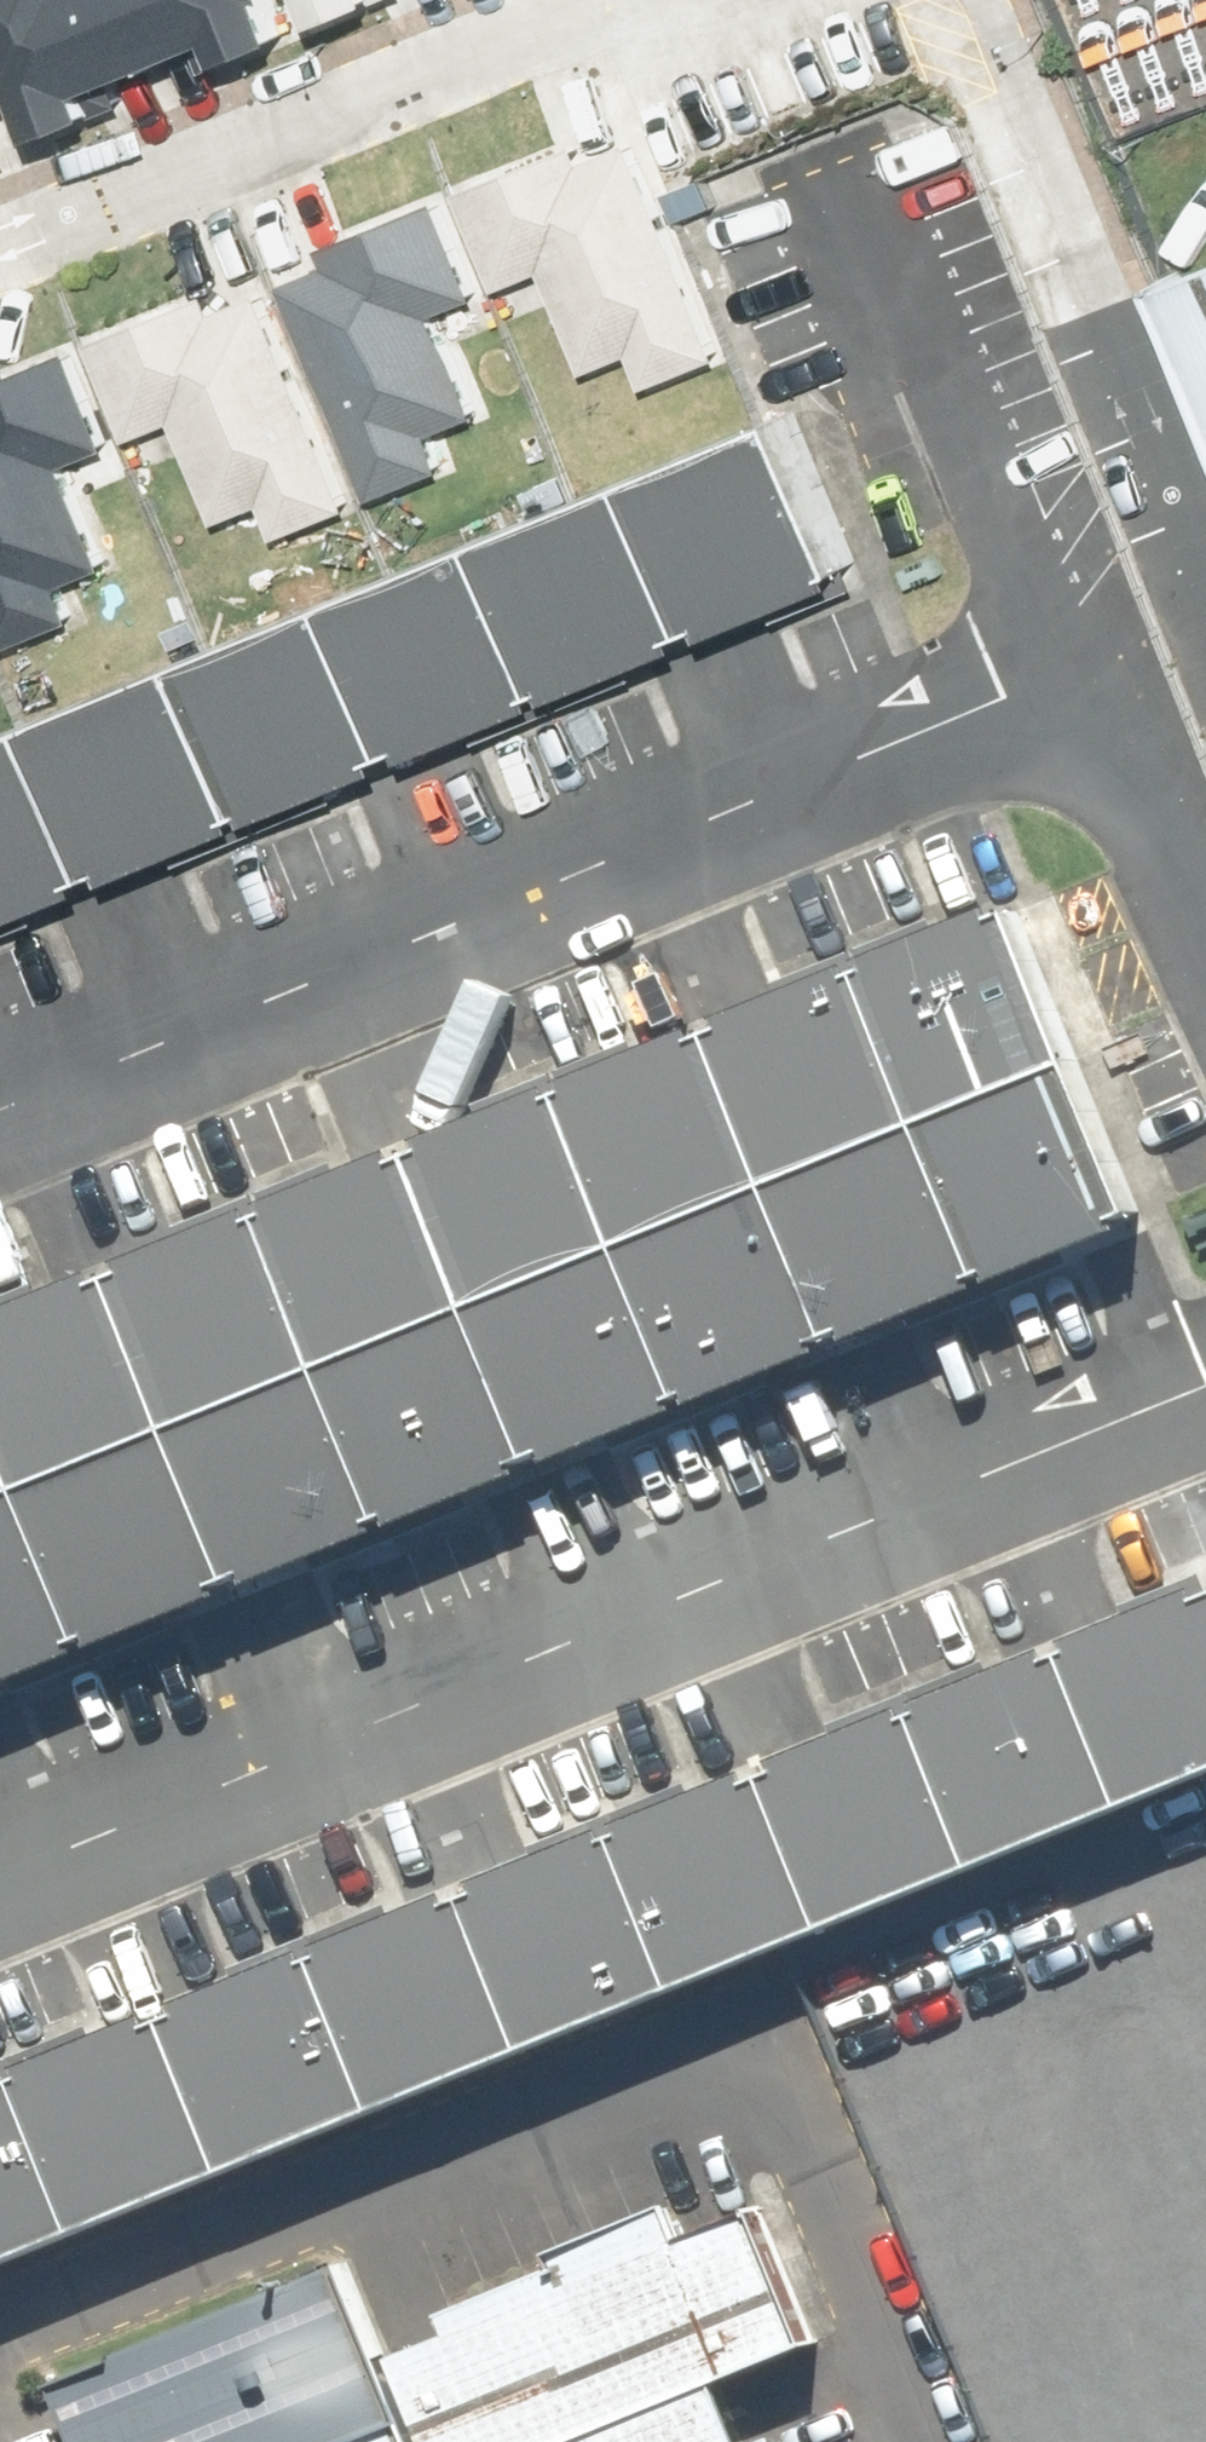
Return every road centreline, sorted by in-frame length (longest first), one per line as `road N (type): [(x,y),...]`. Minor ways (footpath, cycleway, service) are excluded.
road 1 (residential): [(0,256),(650,0)]
road 2 (residential): [(995,0),(1141,347)]
road 3 (residential): [(1141,347),(1205,517)]

